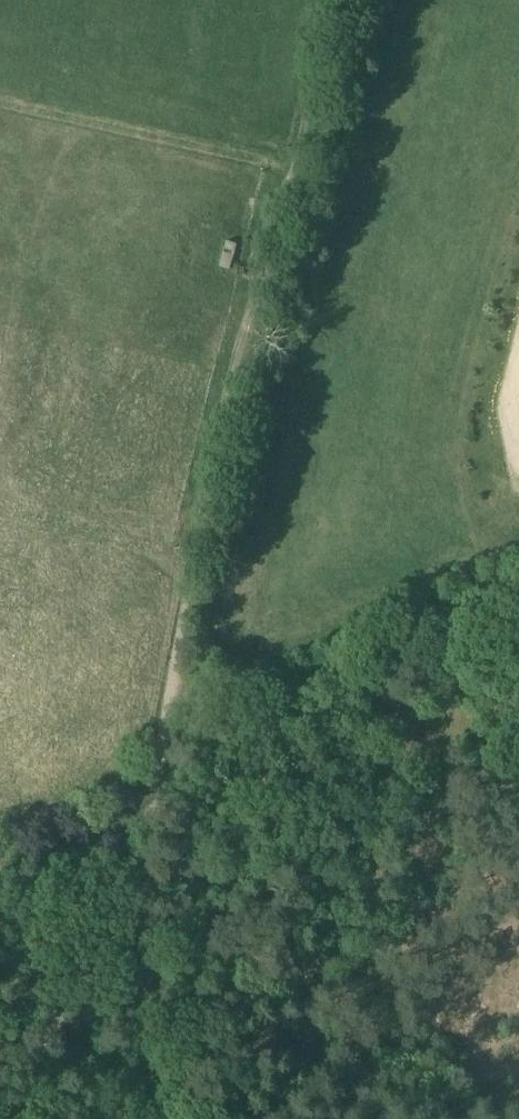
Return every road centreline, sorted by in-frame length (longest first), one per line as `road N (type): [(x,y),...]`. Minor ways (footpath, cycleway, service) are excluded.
road 1 (track): [(323,0),(150,728)]
road 2 (track): [(283,168),(0,105)]

